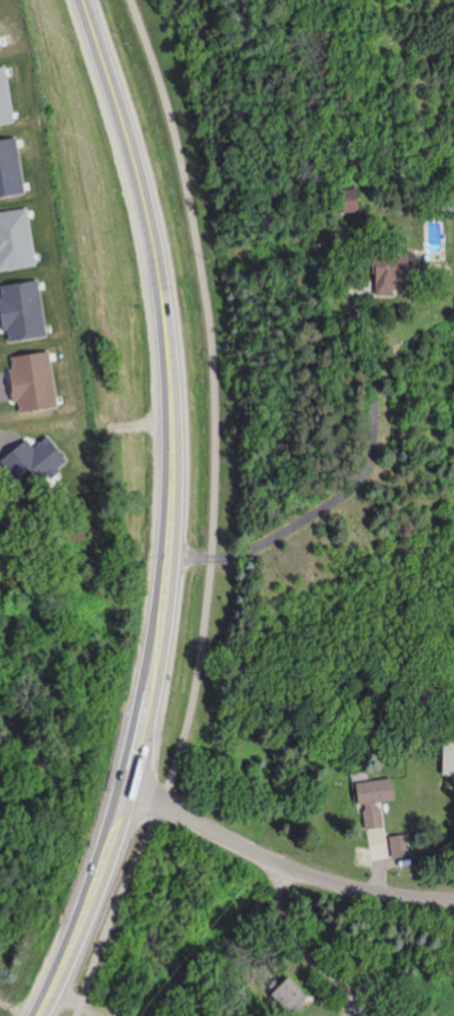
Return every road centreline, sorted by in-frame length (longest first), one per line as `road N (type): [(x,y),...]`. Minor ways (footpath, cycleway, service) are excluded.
road 1 (primary): [(43,1015),(85,923),(138,764),(164,647),(171,533),(167,347),(154,256),(79,0)]
road 2 (residential): [(453,901),(320,879),(130,792)]

